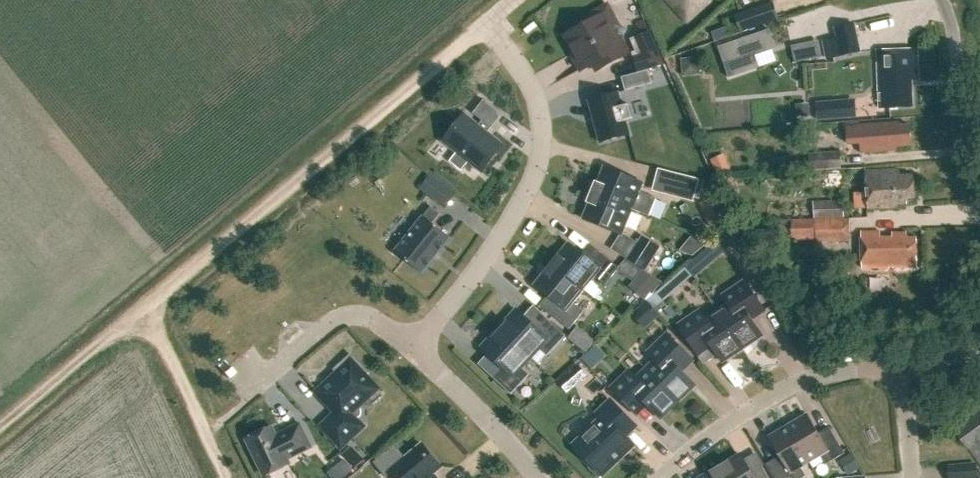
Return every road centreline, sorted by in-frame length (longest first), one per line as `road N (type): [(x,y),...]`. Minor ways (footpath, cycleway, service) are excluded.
road 1 (track): [(489,19),(0,425)]
road 2 (residential): [(415,350),(529,188),(541,144),(536,102),(489,19)]
road 3 (residential): [(662,477),(734,419),(802,380),(902,365)]
road 4 (residential): [(415,350),(379,324),(340,317),(239,404)]
road 5 (track): [(226,477),(146,306)]
road 6 (residential): [(536,477),(415,350)]
road 7 (residential): [(979,159),(940,0)]

